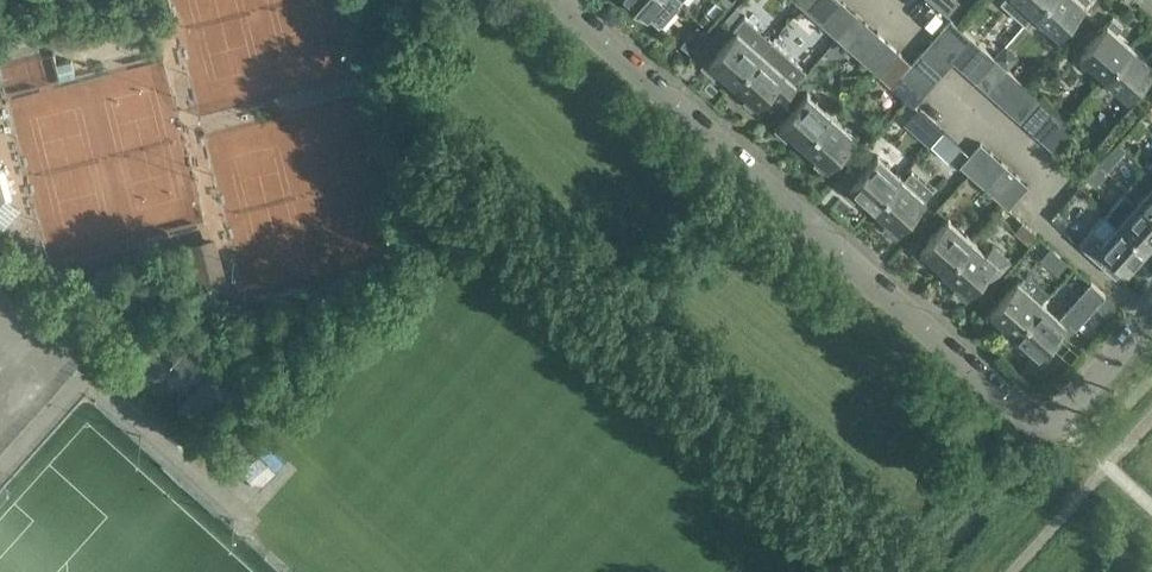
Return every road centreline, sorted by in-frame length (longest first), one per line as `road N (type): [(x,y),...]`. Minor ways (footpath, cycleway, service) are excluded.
road 1 (residential): [(1076,391),(1058,406),(1033,410),(1004,401),(560,0)]
road 2 (residential): [(1144,313),(1036,214),(1061,185),(954,88)]

